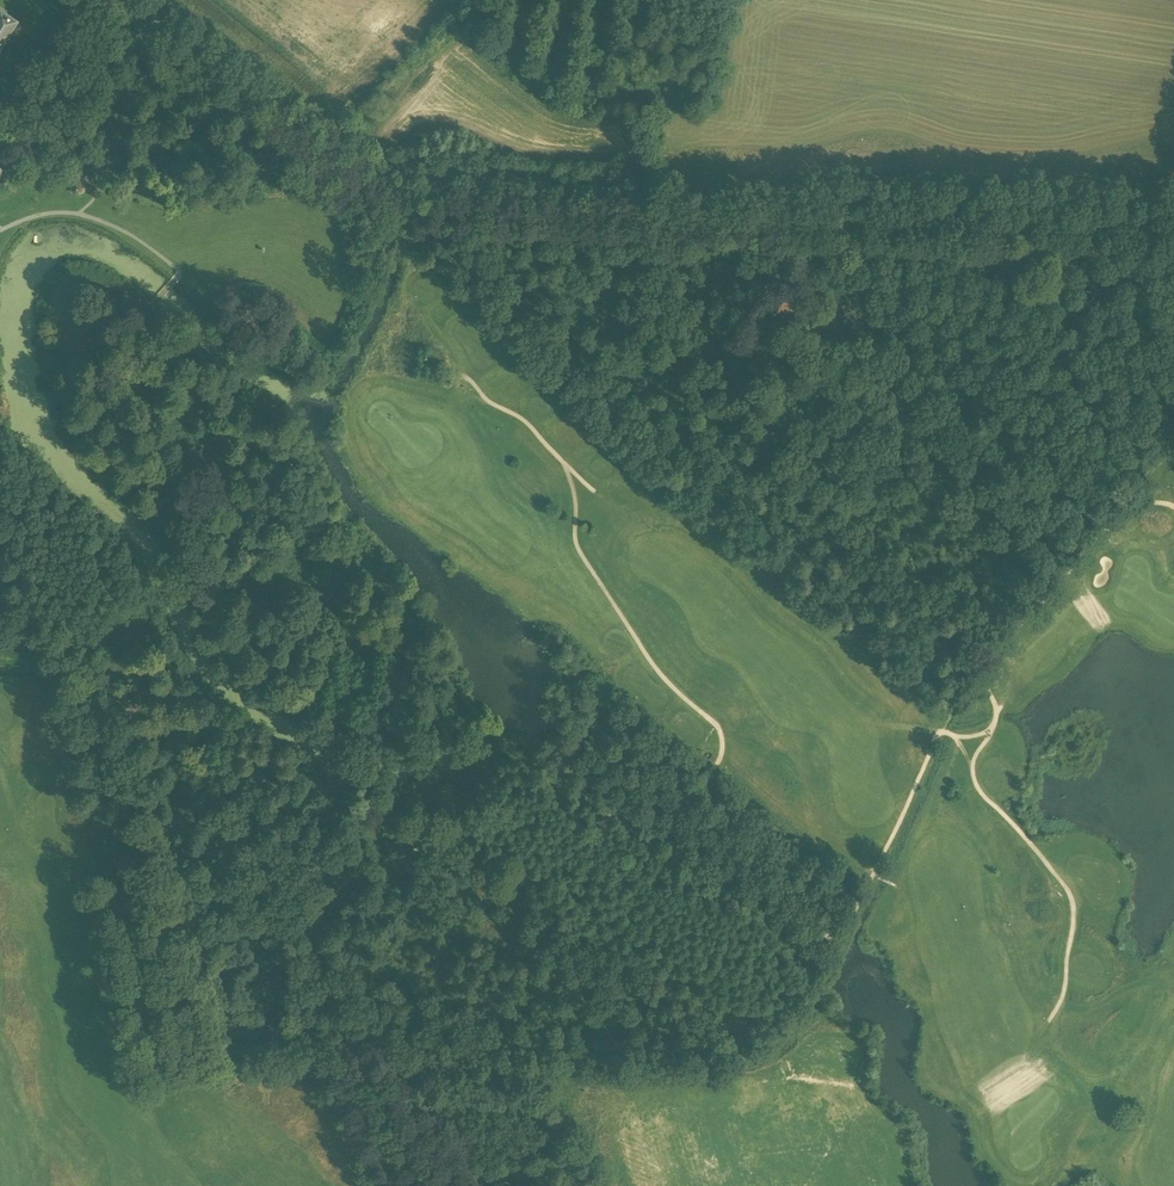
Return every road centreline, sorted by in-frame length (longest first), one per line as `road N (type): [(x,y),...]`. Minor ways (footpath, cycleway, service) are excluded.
road 1 (track): [(1173,228),(390,204),(131,0)]

